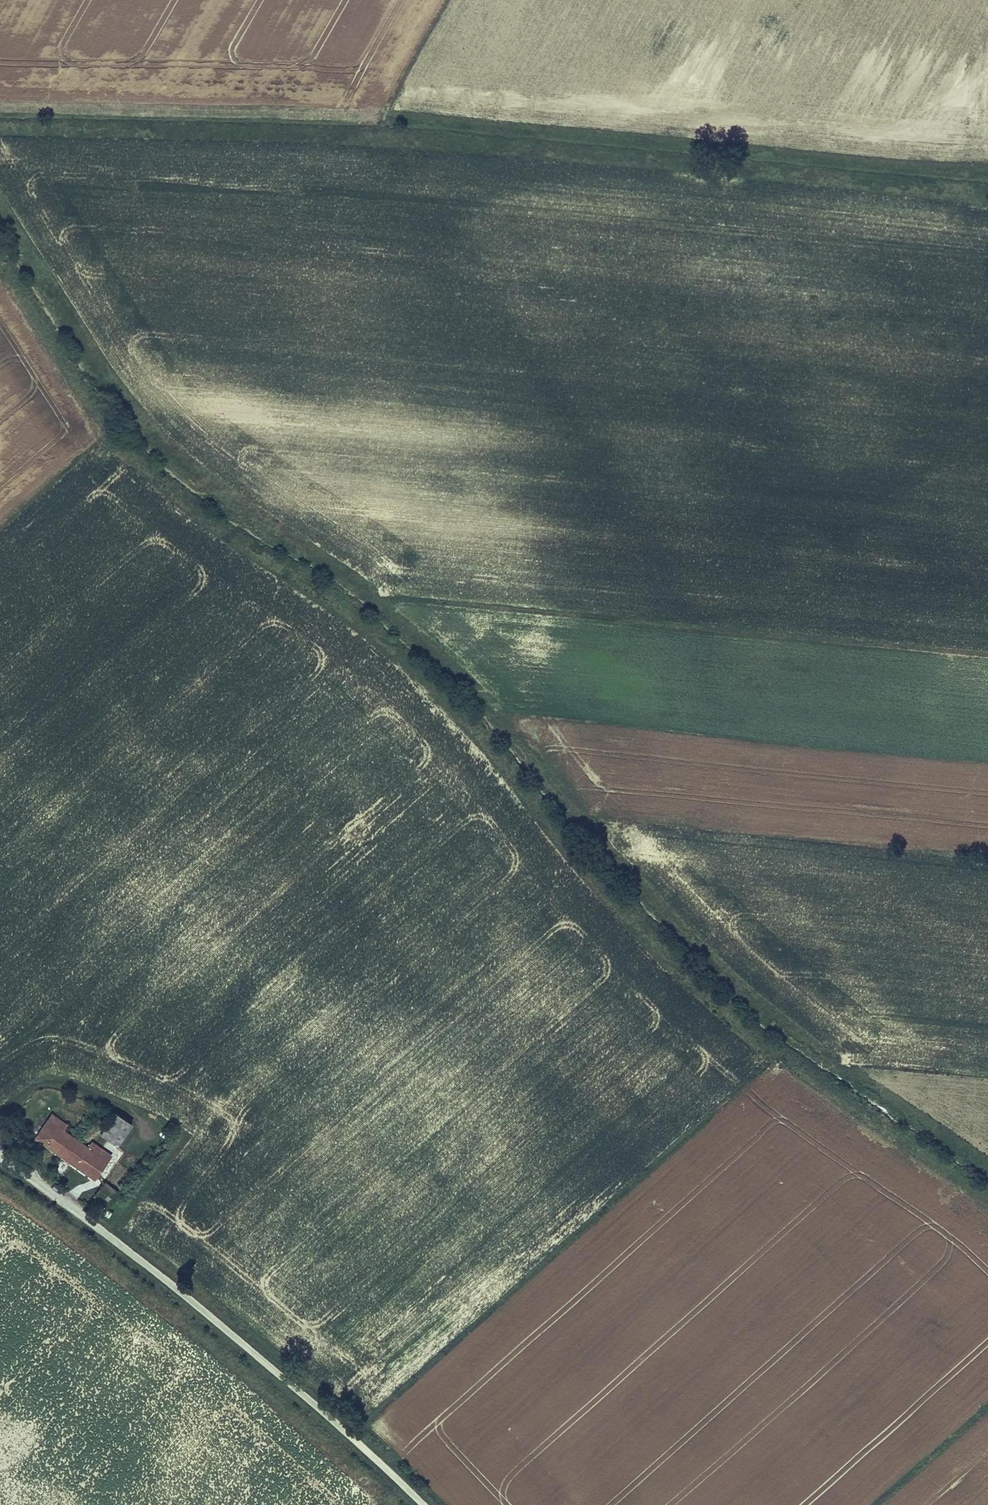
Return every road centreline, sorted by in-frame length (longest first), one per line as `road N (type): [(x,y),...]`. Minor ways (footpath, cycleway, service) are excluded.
road 1 (unclassified): [(430,1504),(348,1424),(4,1143)]

